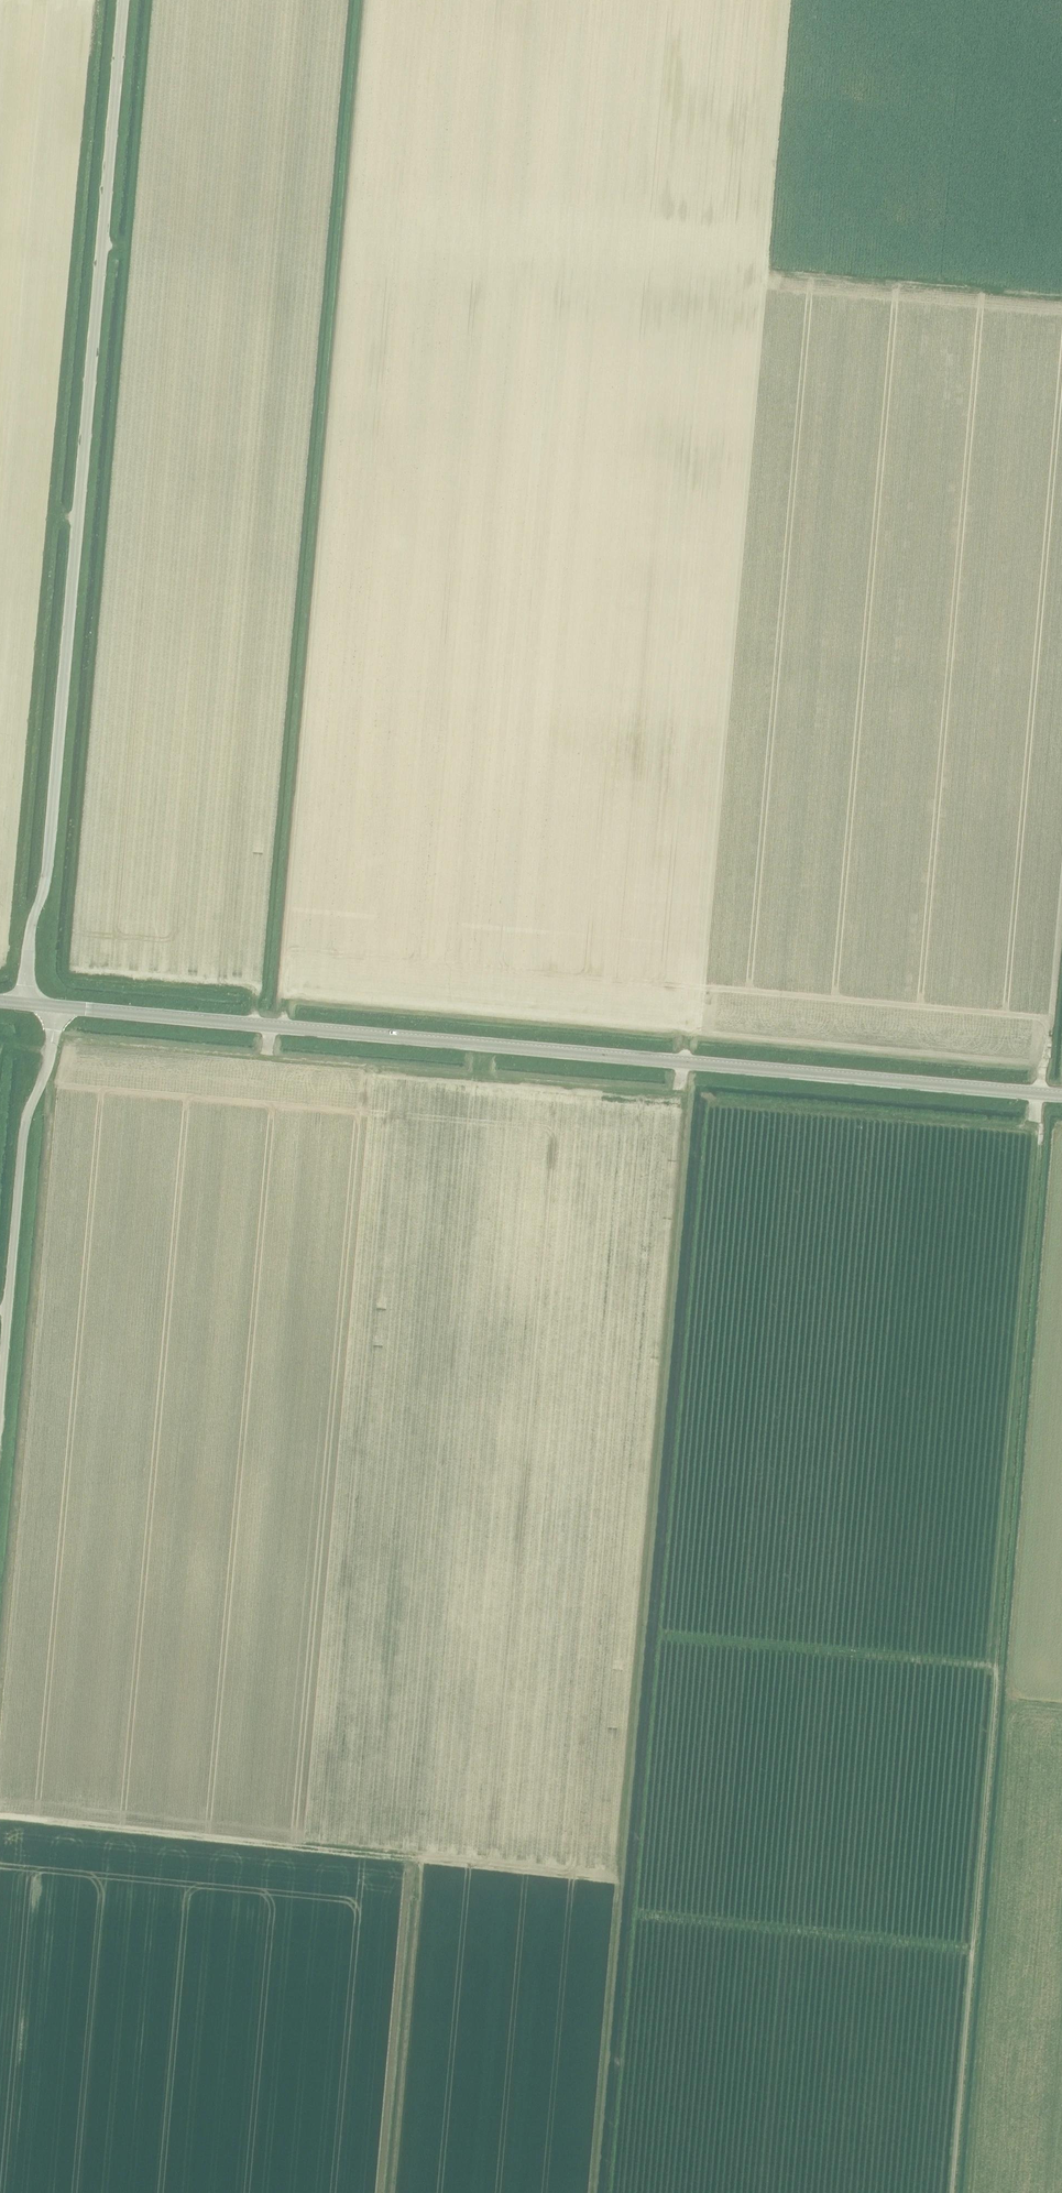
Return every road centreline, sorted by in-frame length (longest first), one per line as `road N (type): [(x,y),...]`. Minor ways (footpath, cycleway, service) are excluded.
road 1 (track): [(951,2192),(1038,1095)]
road 2 (unclassified): [(24,1004),(29,932),(47,879),(123,0)]
road 3 (secondary): [(1061,1097),(58,1008)]
road 4 (track): [(421,1861),(0,1816)]
road 5 (unclassified): [(0,1401),(25,1129),(58,1008)]

